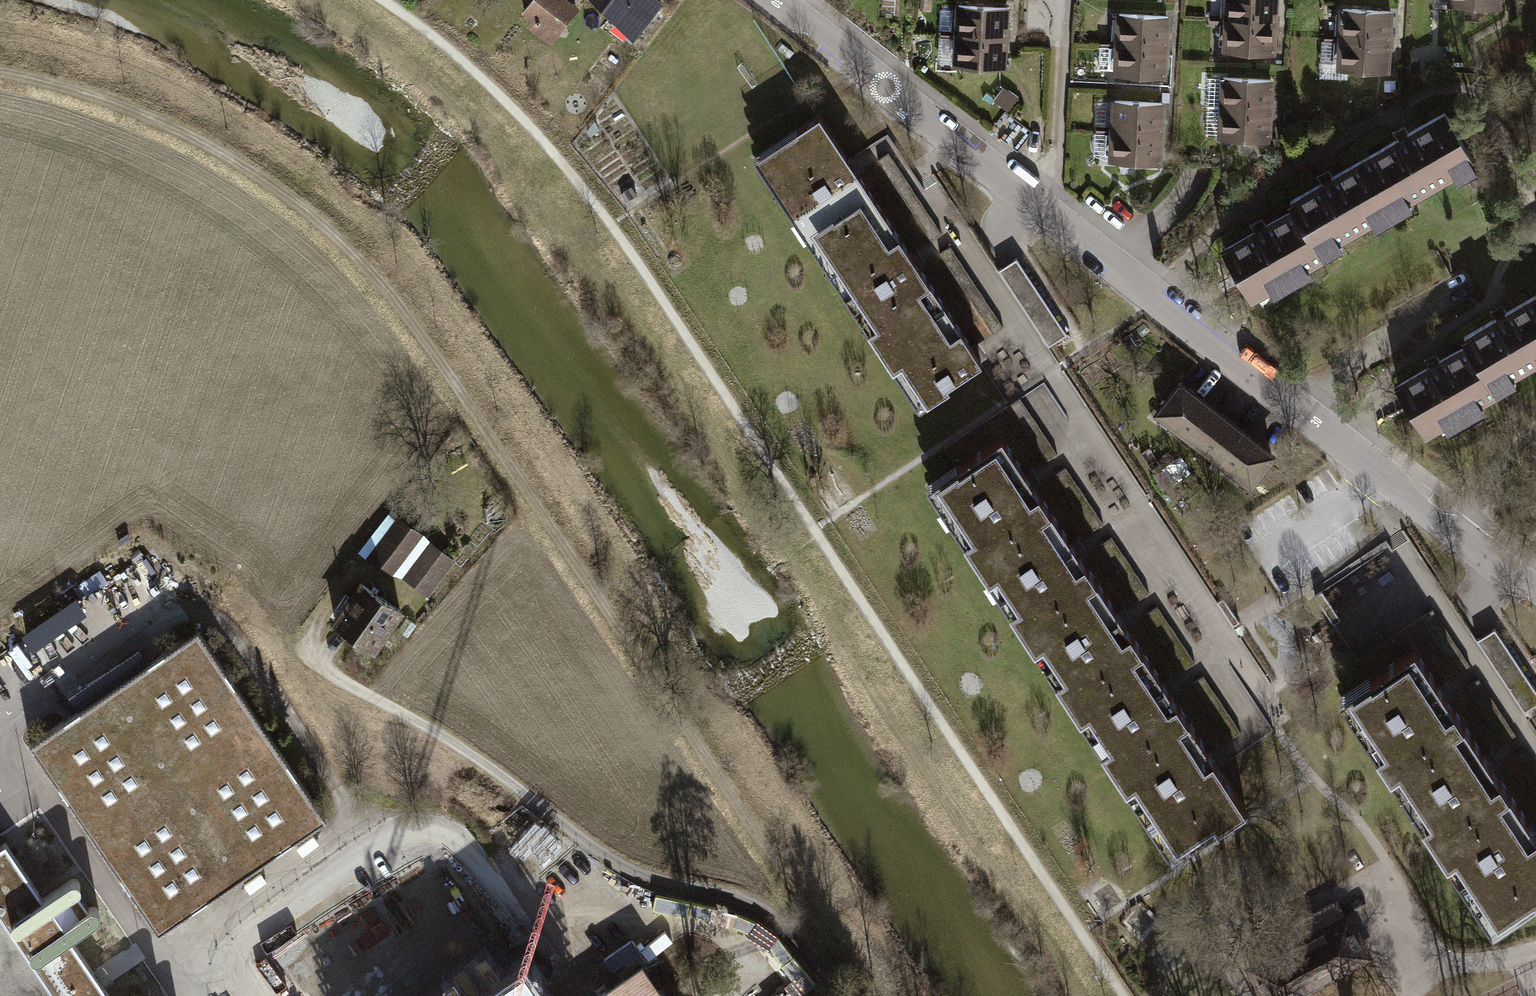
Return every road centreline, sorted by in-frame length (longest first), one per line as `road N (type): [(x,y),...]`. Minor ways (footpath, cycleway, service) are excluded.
road 1 (track): [(0,73),(104,101),(200,143),(285,196),(373,274),(867,995)]
road 2 (track): [(1125,995),(594,203),(498,94),(384,0)]
road 3 (tertiary): [(774,0),(1535,593)]
road 4 (track): [(360,567),(314,632),(313,650),(324,667),(466,753),(615,863),(760,909),(841,995)]

